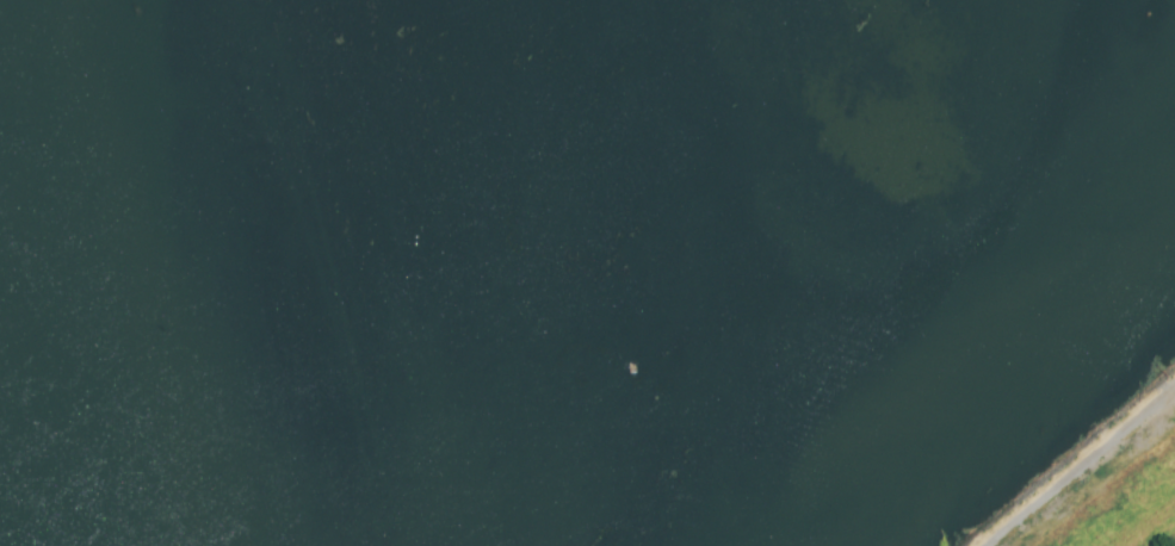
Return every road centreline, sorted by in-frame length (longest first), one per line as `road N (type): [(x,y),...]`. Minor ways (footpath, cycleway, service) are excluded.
road 1 (residential): [(1174,385),(985,545)]

